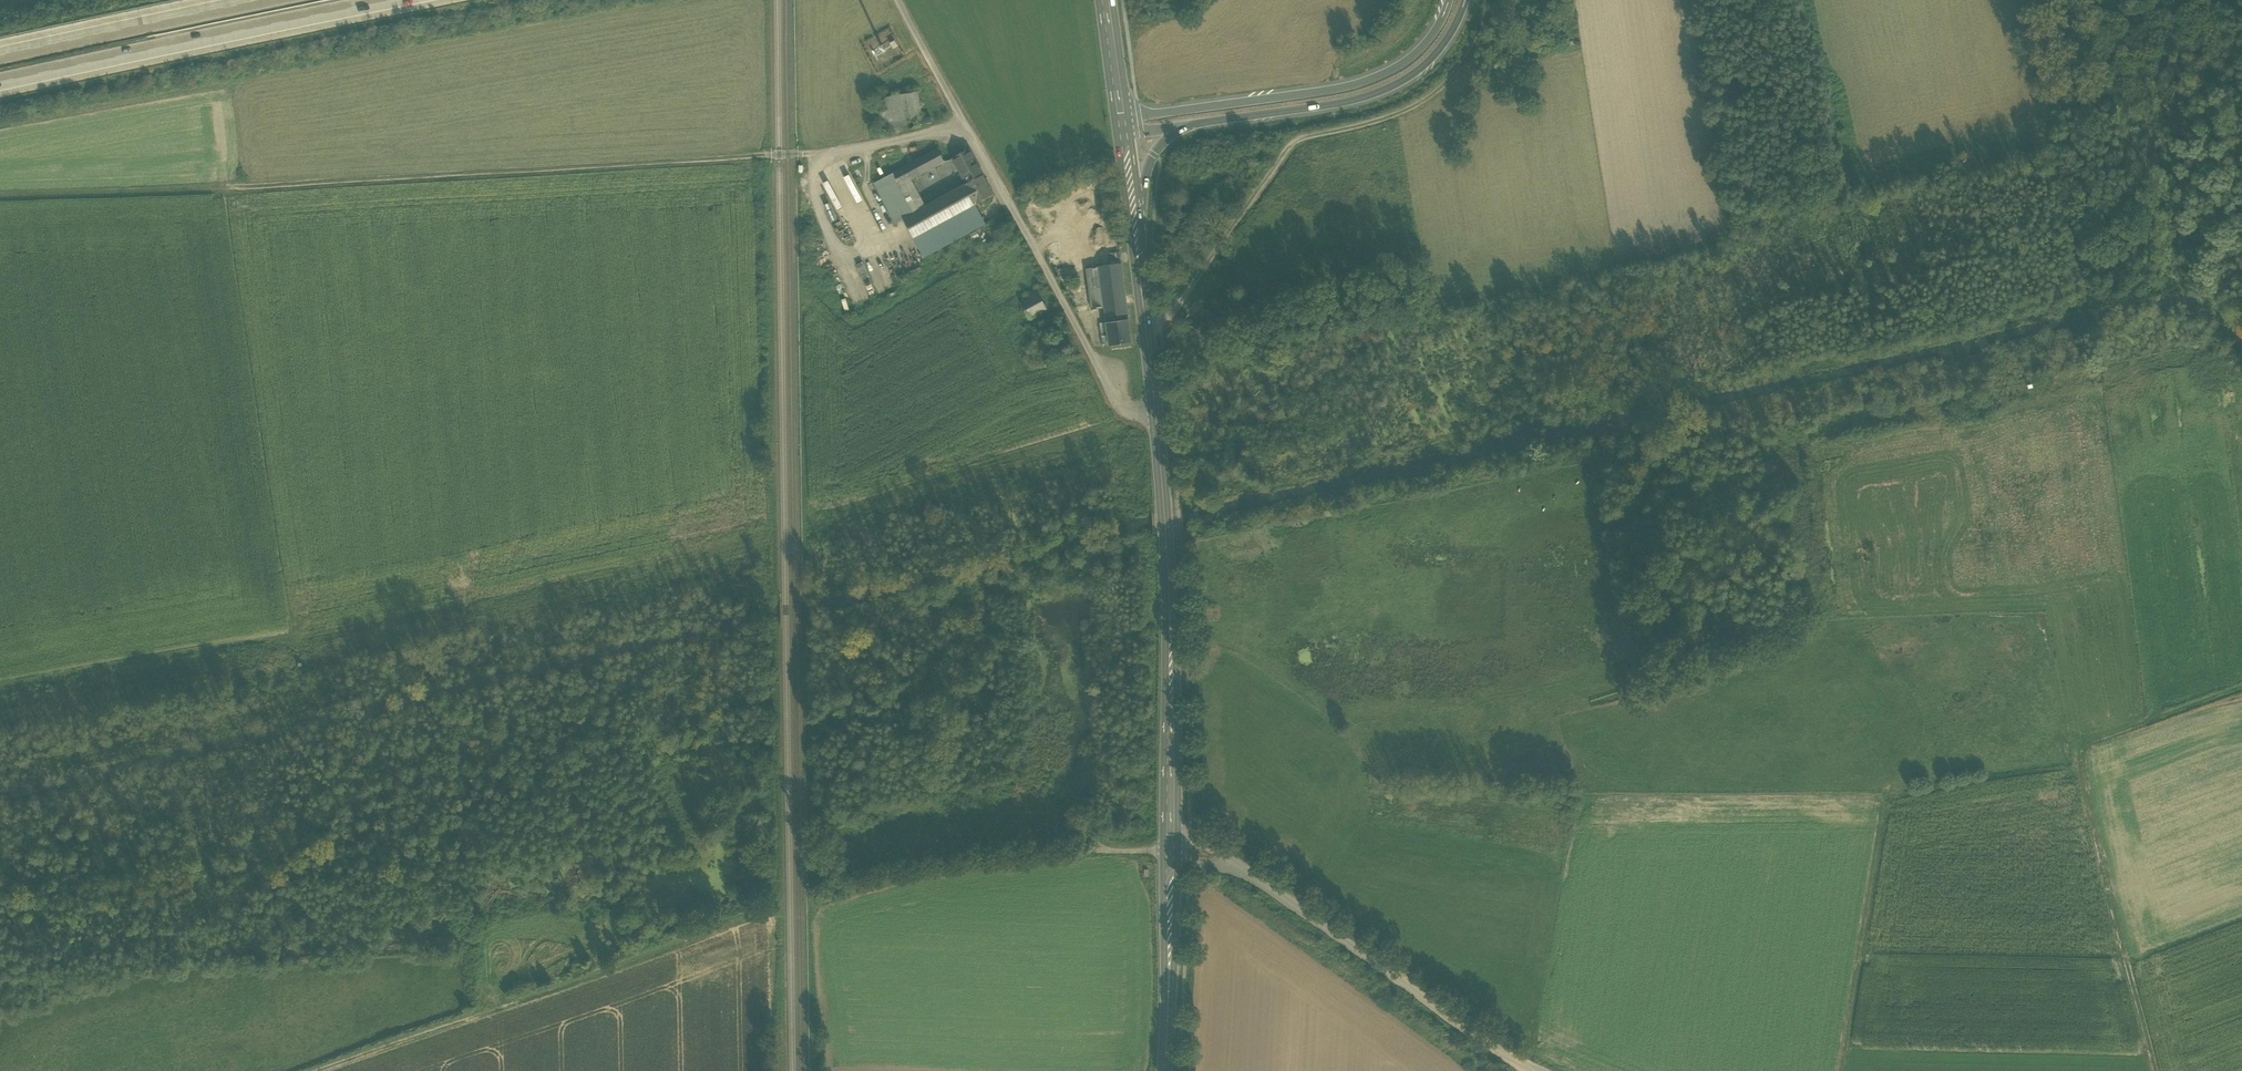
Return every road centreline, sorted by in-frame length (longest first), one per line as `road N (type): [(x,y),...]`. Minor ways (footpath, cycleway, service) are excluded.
road 1 (track): [(0,198),(811,154)]
road 2 (primary): [(1164,1070),(1167,555),(1155,408)]
road 3 (track): [(2156,1070),(2068,750),(2241,684)]
road 4 (track): [(1146,328),(1160,326),(1284,148),(1427,99),(1471,55),(1493,0)]
road 5 (track): [(768,905),(300,1070)]
road 6 (unclassified): [(897,0),(1118,401),(1155,408)]
road 7 (motorway): [(0,83),(400,0)]
road 8 (motorway): [(1449,0),(1424,45),(1375,79),(1328,93),(1121,118)]
road 9 (track): [(1171,850),(944,869),(809,898)]
road 10 (motorway): [(1189,125),(1377,93),(1435,54),(1465,0)]
road 11 (track): [(1841,1070),(1888,775)]
road 12 (motorway): [(264,0),(0,56)]
road 13 (primary): [(1155,408),(1133,209)]

